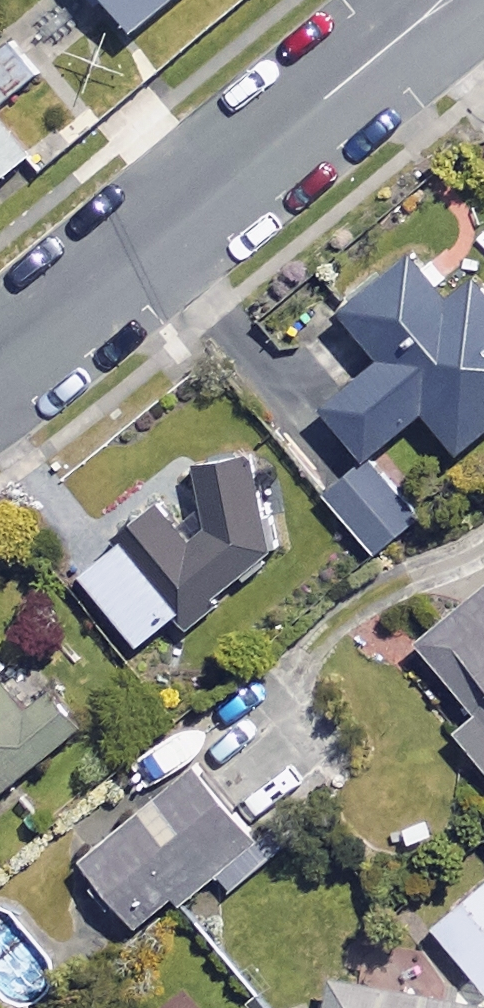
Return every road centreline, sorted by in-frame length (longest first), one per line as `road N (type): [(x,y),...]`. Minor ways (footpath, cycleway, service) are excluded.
road 1 (residential): [(443,0),(0,354)]

